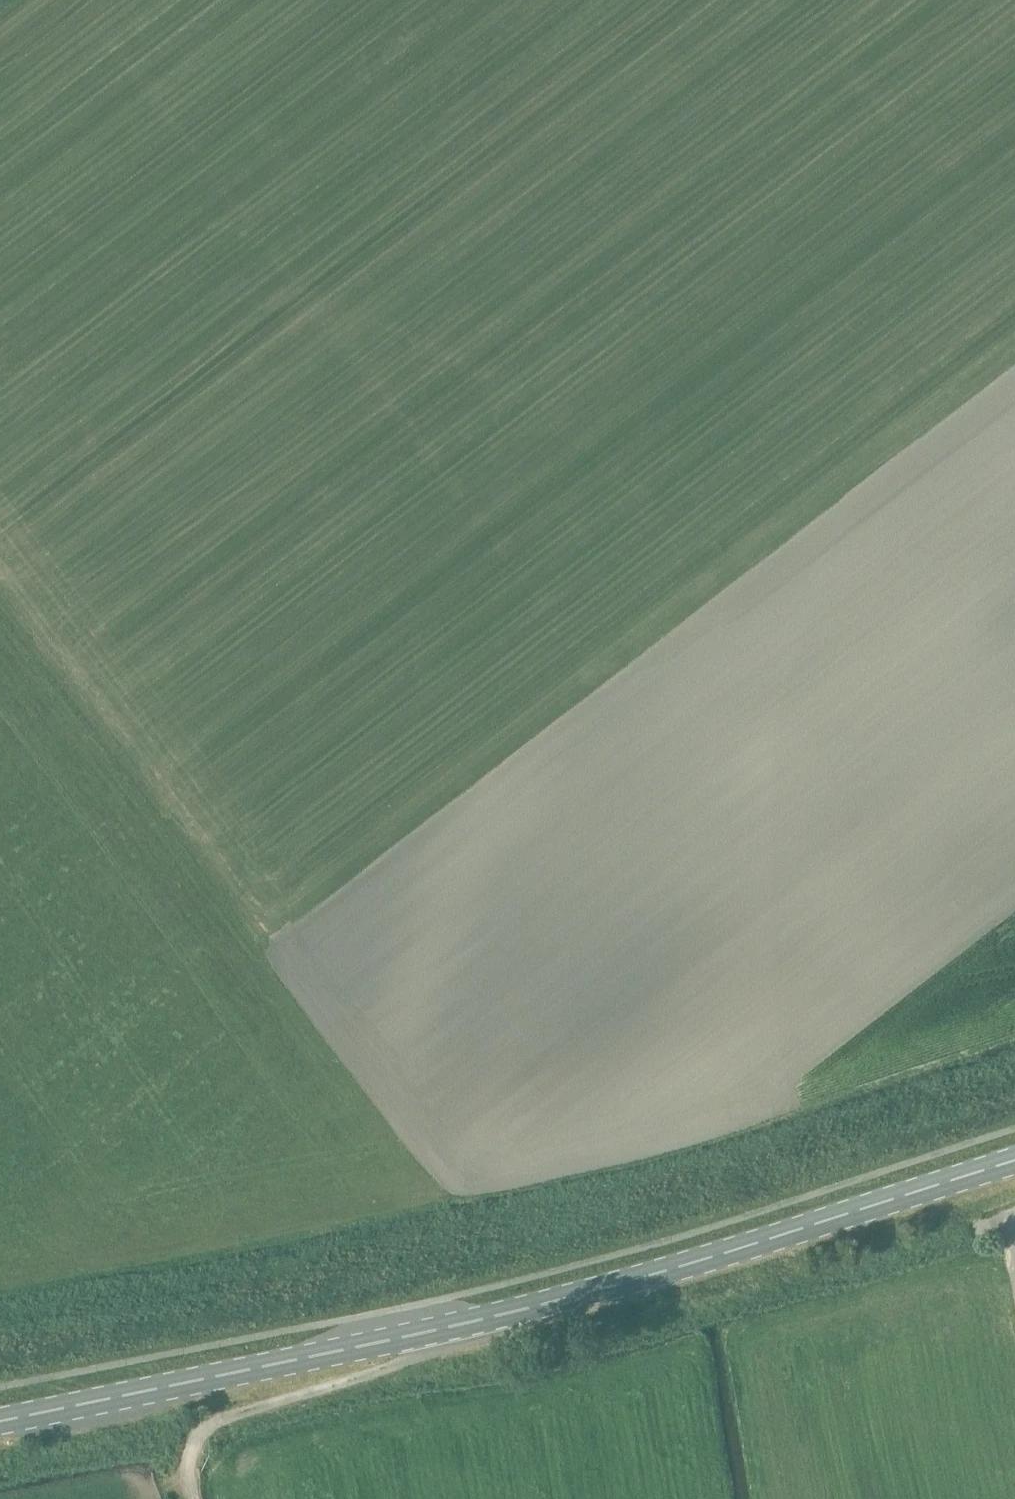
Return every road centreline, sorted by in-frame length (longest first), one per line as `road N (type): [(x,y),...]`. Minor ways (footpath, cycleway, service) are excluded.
road 1 (primary): [(0,1421),(480,1320),(679,1268),(1014,1161)]

